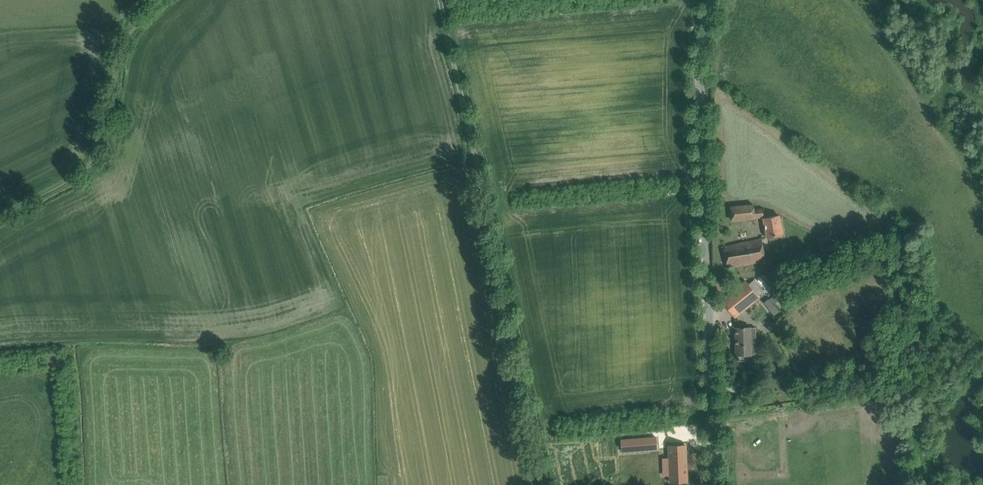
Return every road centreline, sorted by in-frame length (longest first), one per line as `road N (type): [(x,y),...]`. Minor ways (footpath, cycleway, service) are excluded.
road 1 (track): [(543,484),(439,0)]
road 2 (unclassified): [(716,484),(699,75),(712,0)]
road 3 (track): [(0,220),(92,167),(127,38),(163,0)]

